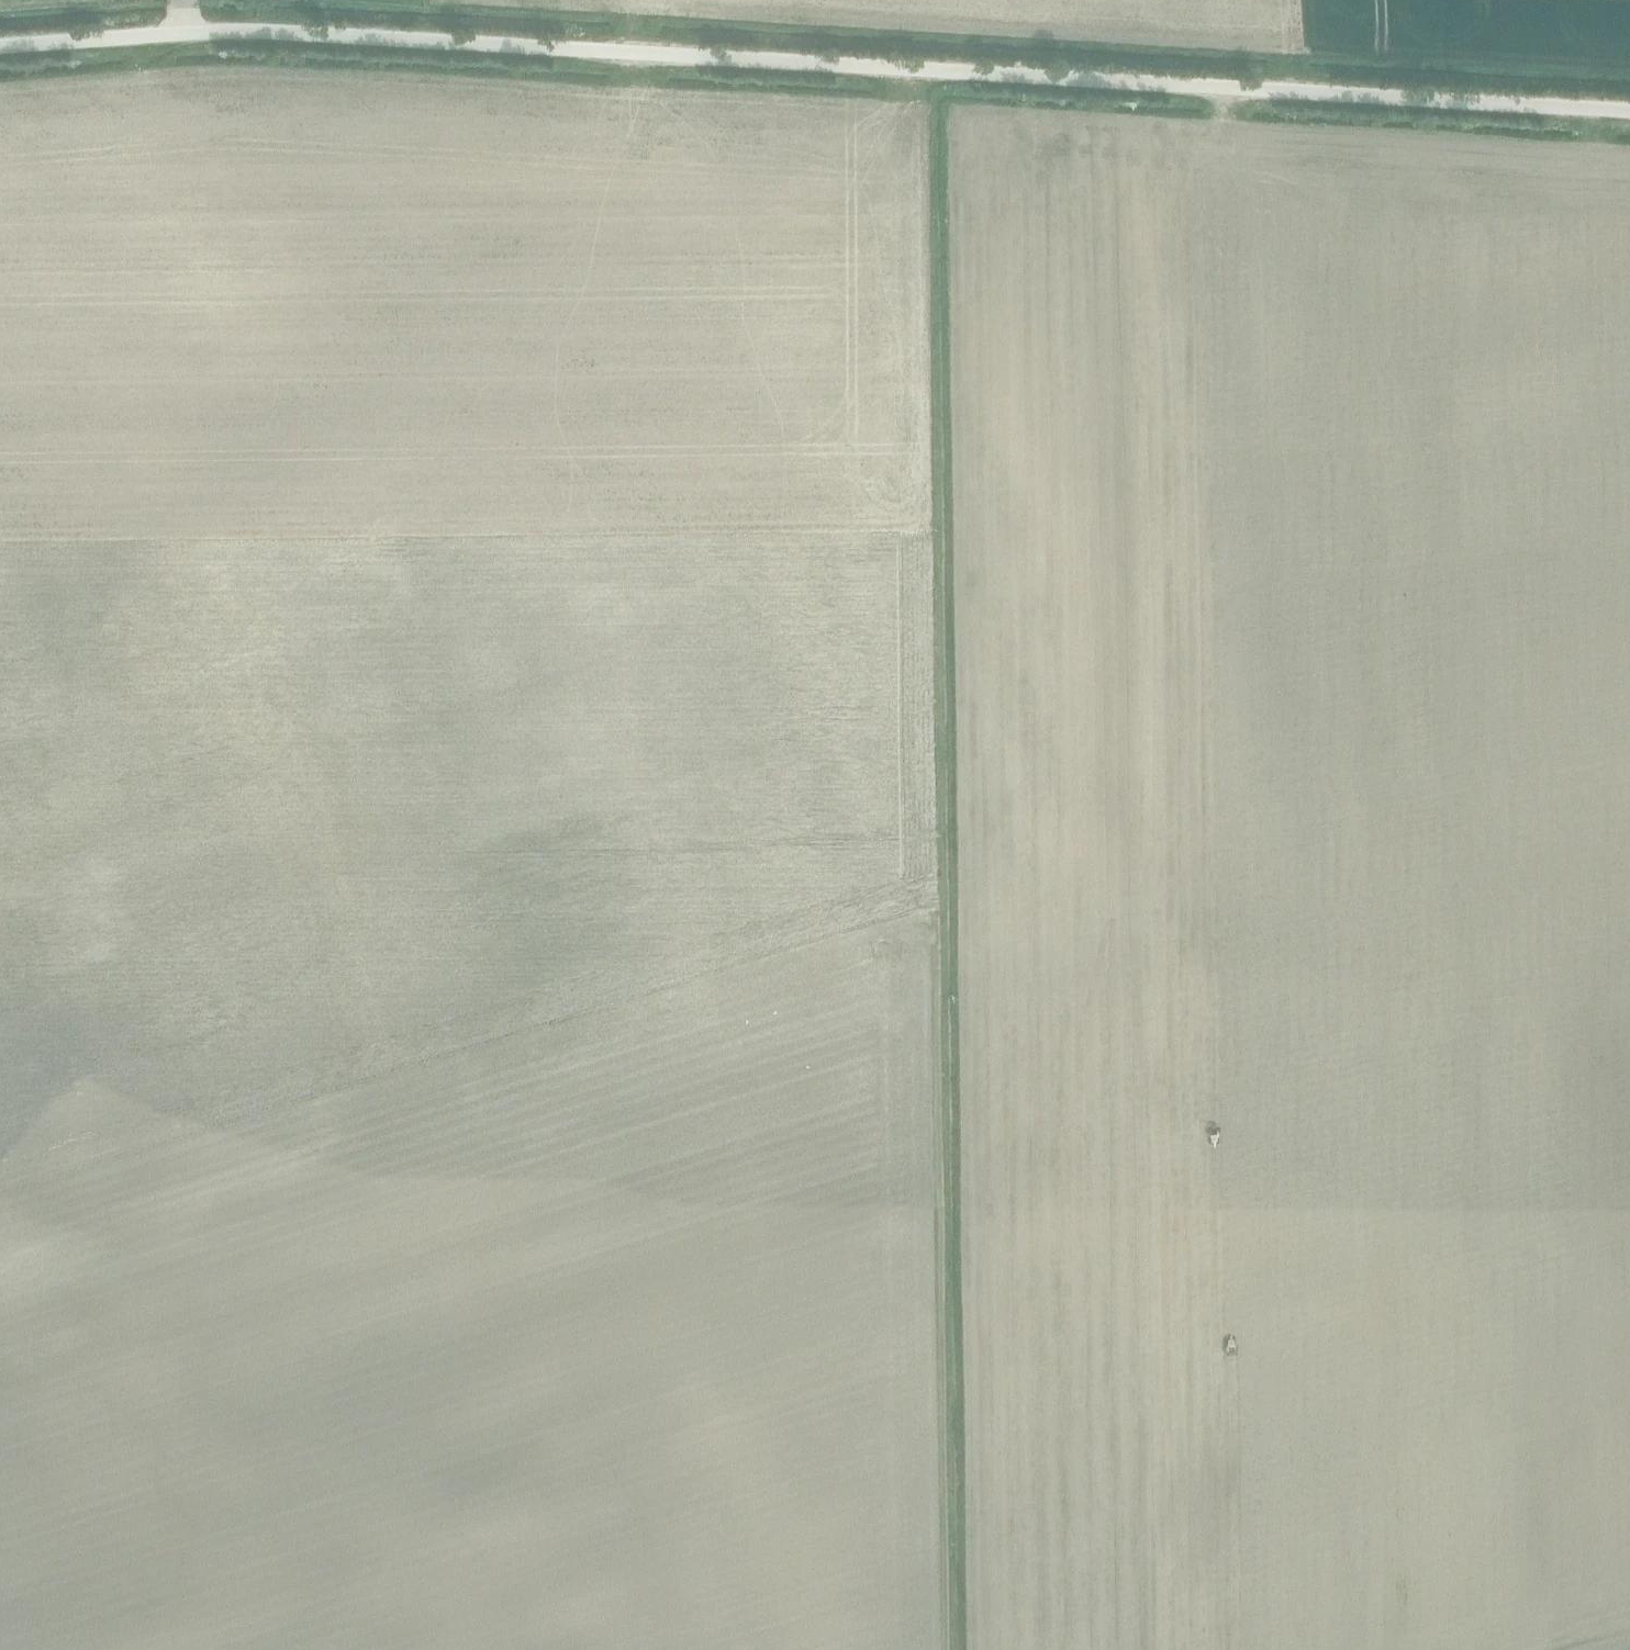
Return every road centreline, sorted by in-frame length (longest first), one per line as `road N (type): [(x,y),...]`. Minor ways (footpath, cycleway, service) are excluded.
road 1 (unclassified): [(0,43),(184,26),(364,31),(1629,106)]

